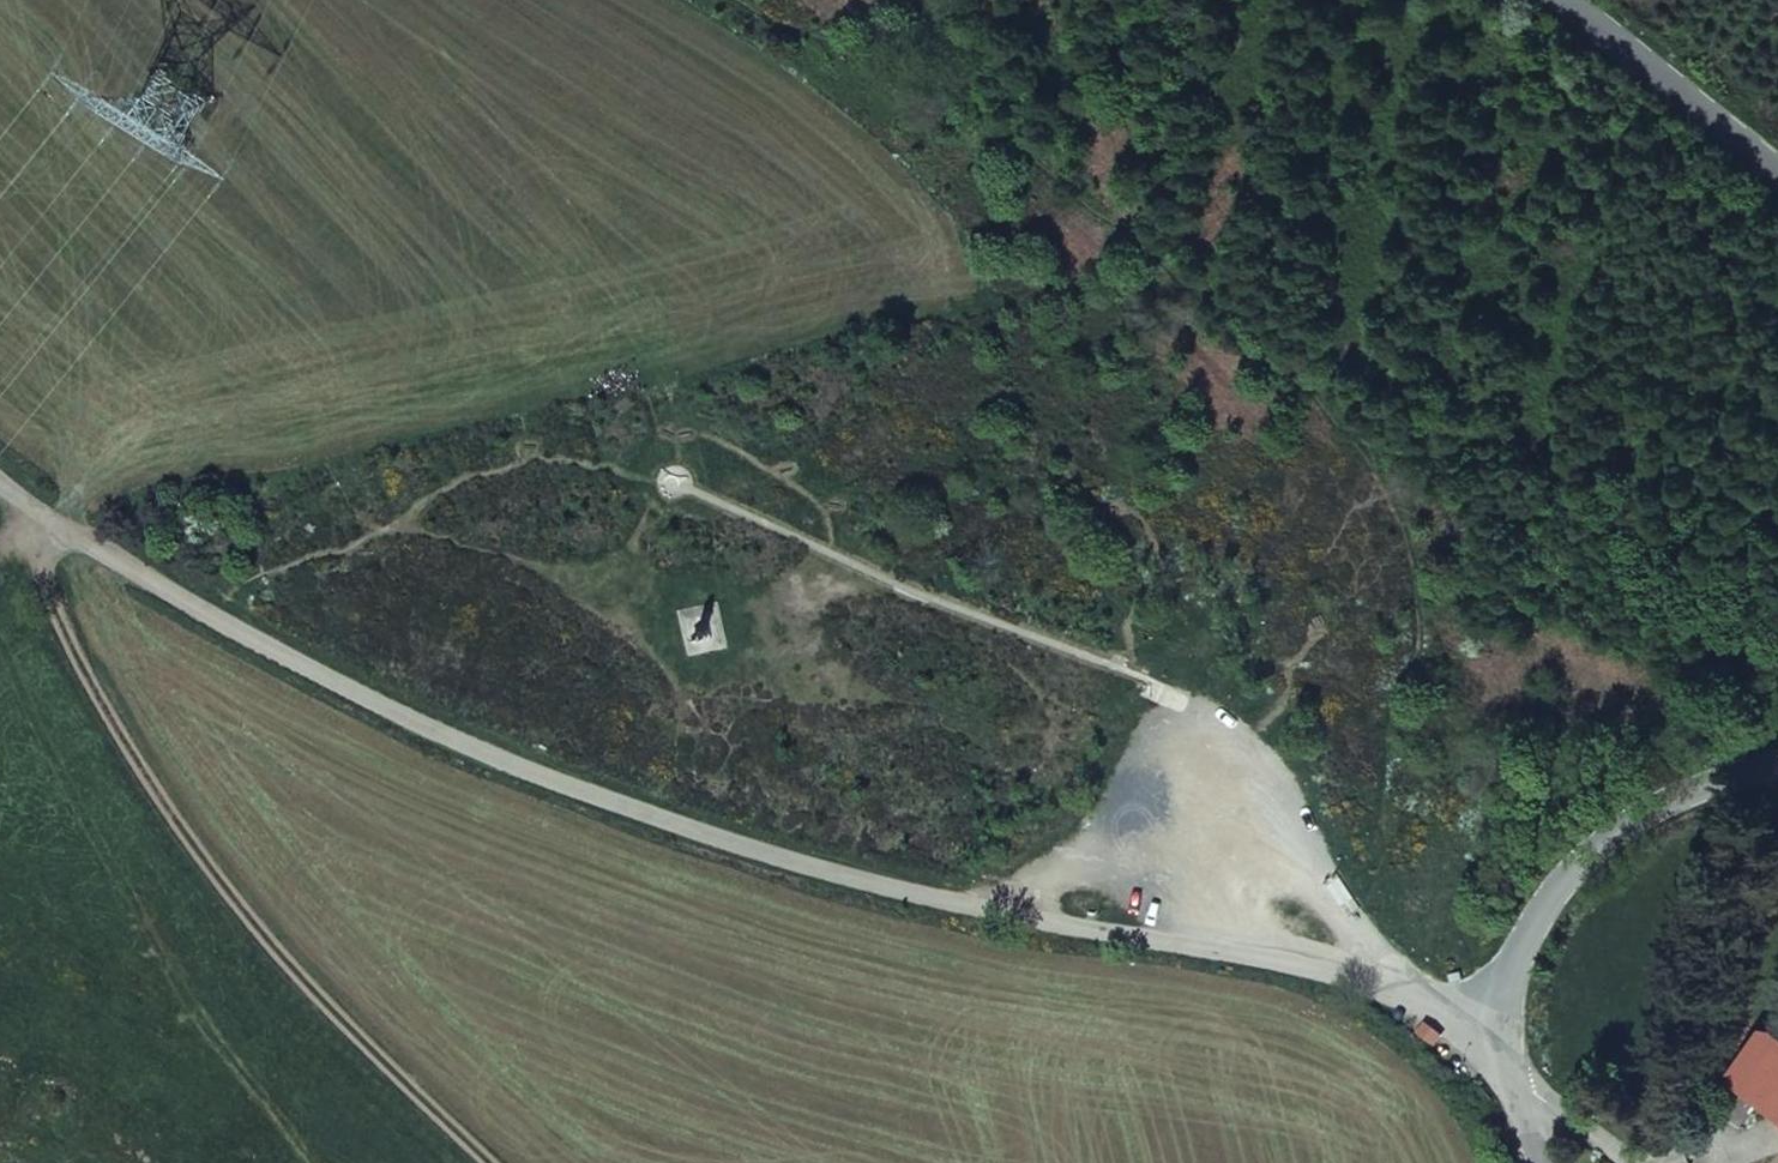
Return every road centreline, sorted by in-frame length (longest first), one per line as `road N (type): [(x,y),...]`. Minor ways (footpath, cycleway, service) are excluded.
road 1 (unclassified): [(0,479),(181,600),(334,682),(503,761),(663,820),(796,863),(1075,927),(1386,976),(1452,1011),(1498,1018)]
road 2 (track): [(54,521),(43,555),(52,603),(145,774),(273,947),(489,1162)]
road 3 (unclassified): [(1777,766),(1704,786),(1621,826),(1554,894),(1515,957),(1498,1018)]
road 4 (unclassified): [(1566,0),(1777,169)]
road 5 (residential): [(1513,1088),(1538,1093),(1637,1162)]

